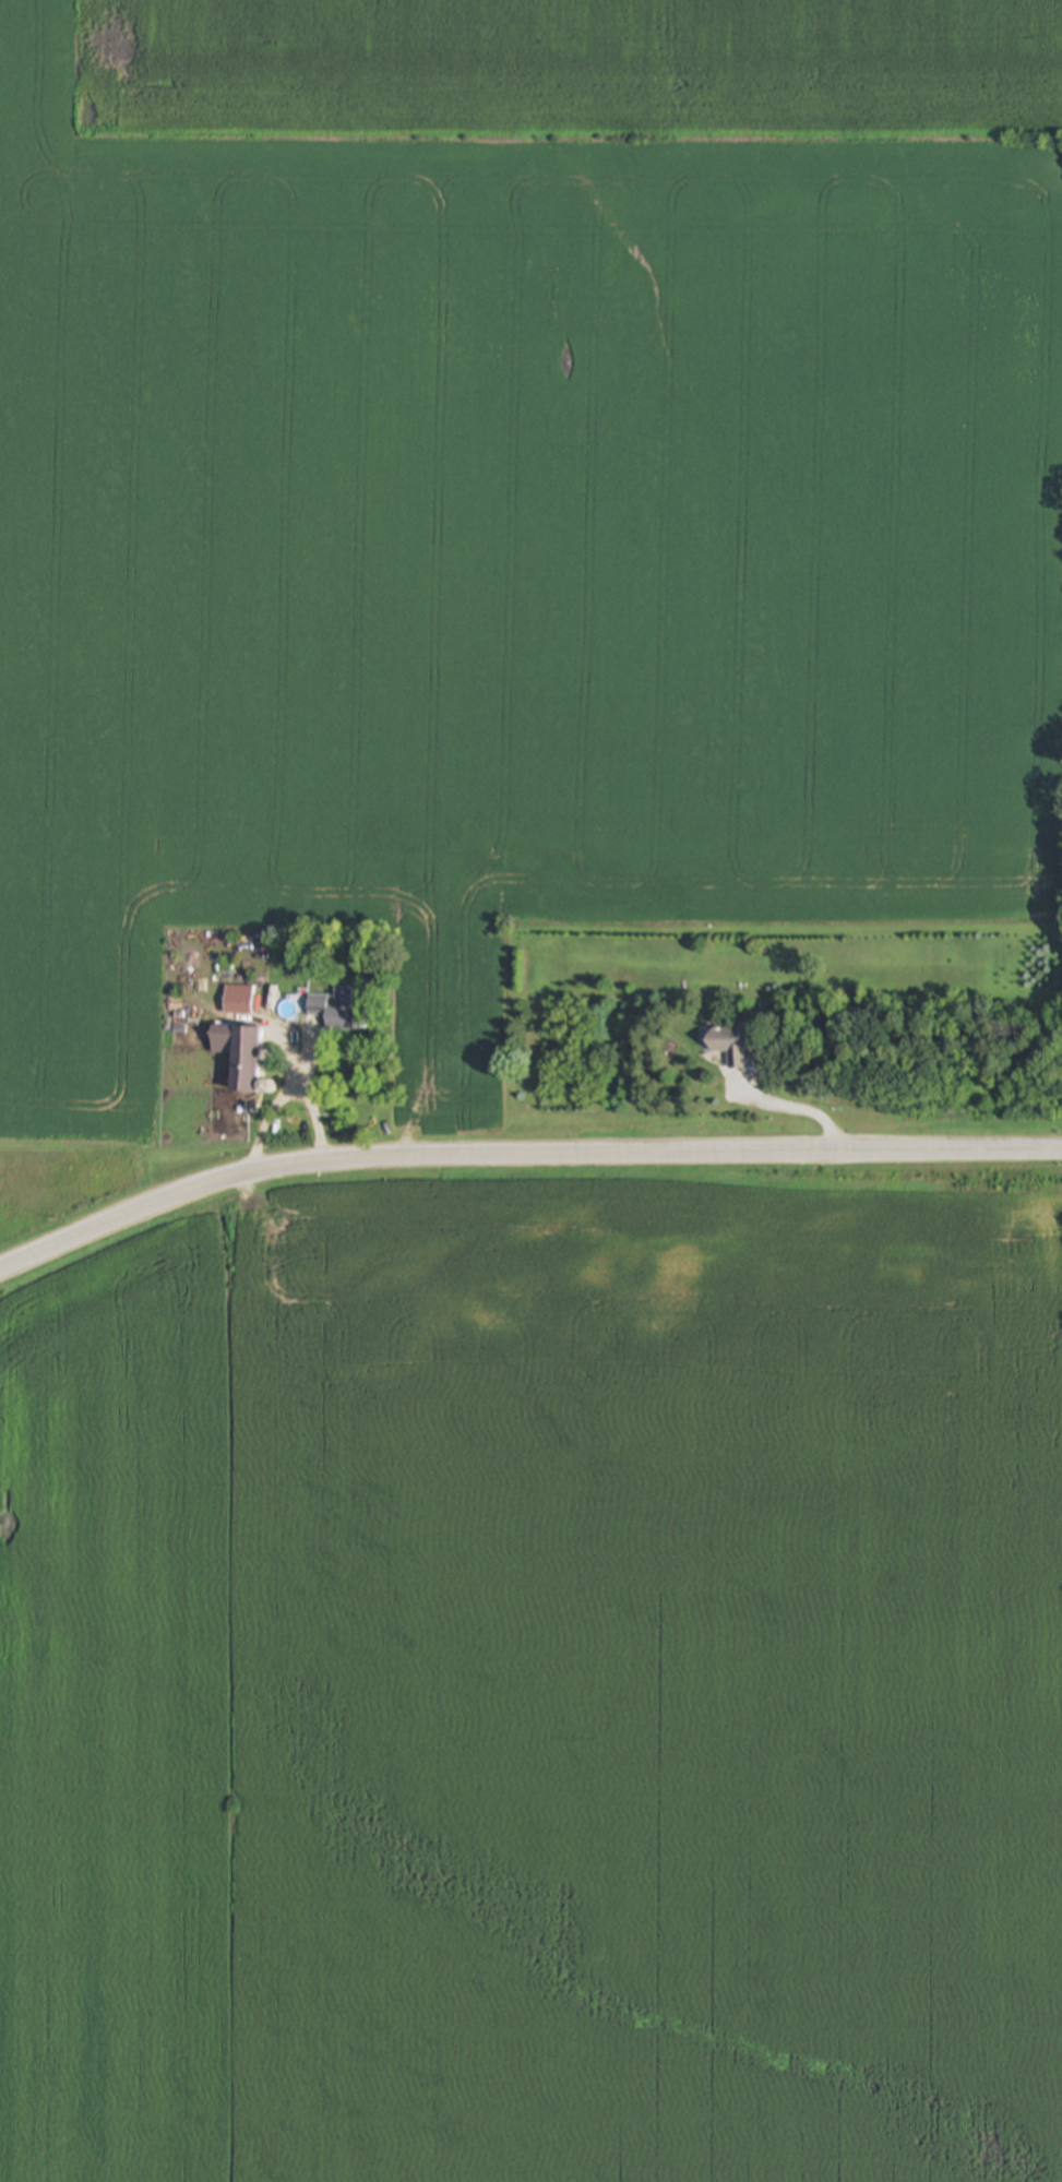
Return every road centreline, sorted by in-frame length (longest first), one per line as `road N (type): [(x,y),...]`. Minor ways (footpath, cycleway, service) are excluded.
road 1 (secondary): [(0,1274),(205,1188),(290,1167),(1061,1152)]

